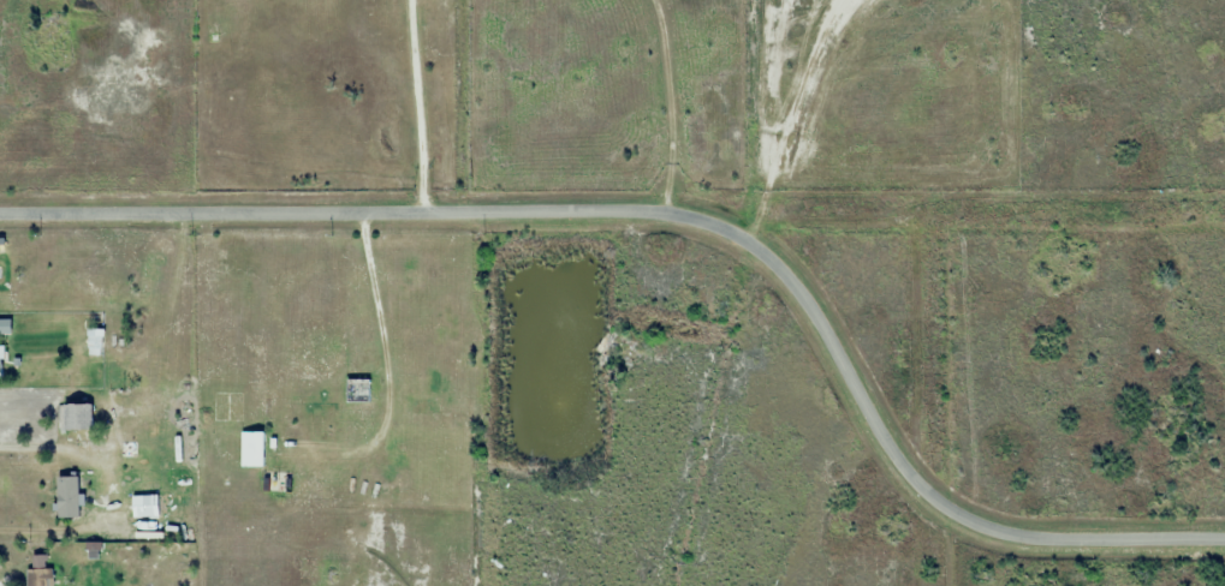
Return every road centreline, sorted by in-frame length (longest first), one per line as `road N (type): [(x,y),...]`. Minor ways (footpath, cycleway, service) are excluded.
road 1 (residential): [(1224,538),(1019,537),(962,520),(926,496),(886,449),(817,319),(779,271),(726,231),(674,213),(0,212)]

